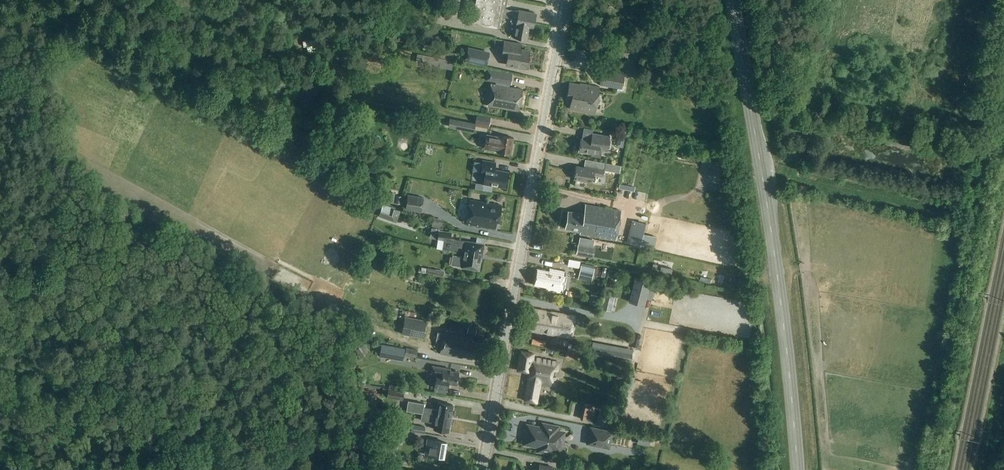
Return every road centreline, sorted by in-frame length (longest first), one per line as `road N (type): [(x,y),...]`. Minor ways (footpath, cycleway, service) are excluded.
road 1 (unclassified): [(483,469),(567,0)]
road 2 (secondary): [(799,469),(734,0)]

